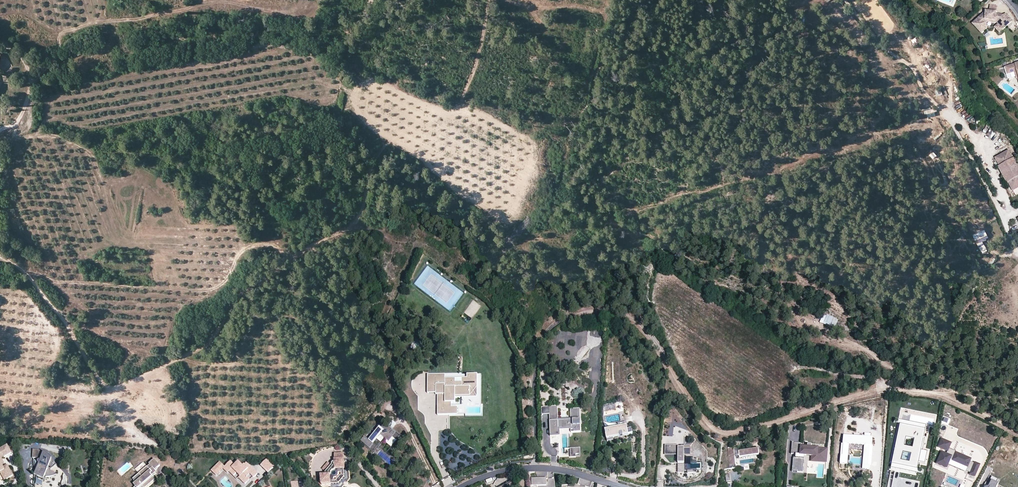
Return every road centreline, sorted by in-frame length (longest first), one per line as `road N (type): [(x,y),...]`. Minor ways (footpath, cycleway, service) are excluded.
road 1 (track): [(993,200),(913,68),(885,49),(844,0)]
road 2 (residential): [(462,486),(536,468),(621,486)]

